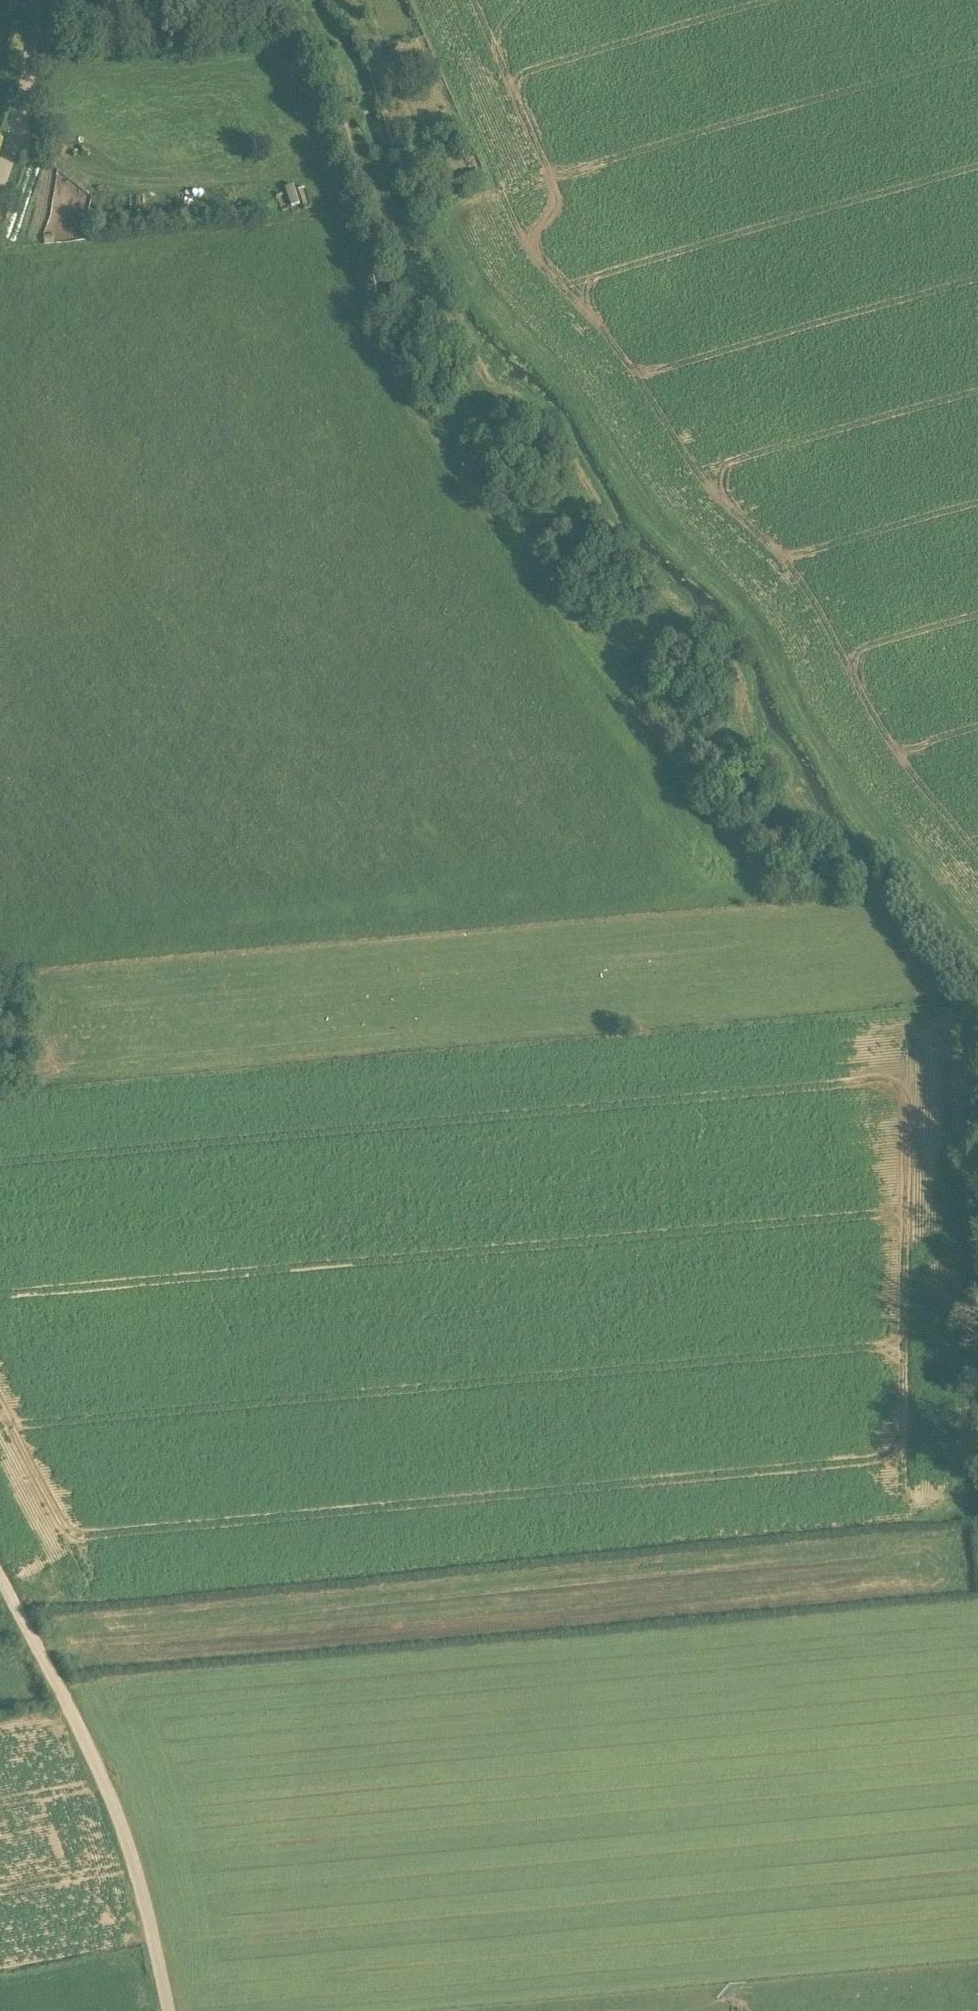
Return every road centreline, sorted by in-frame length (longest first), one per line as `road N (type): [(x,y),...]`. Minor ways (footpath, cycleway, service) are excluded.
road 1 (unclassified): [(168,2010),(127,1847),(0,1587)]
road 2 (unclassified): [(0,190),(35,0)]

